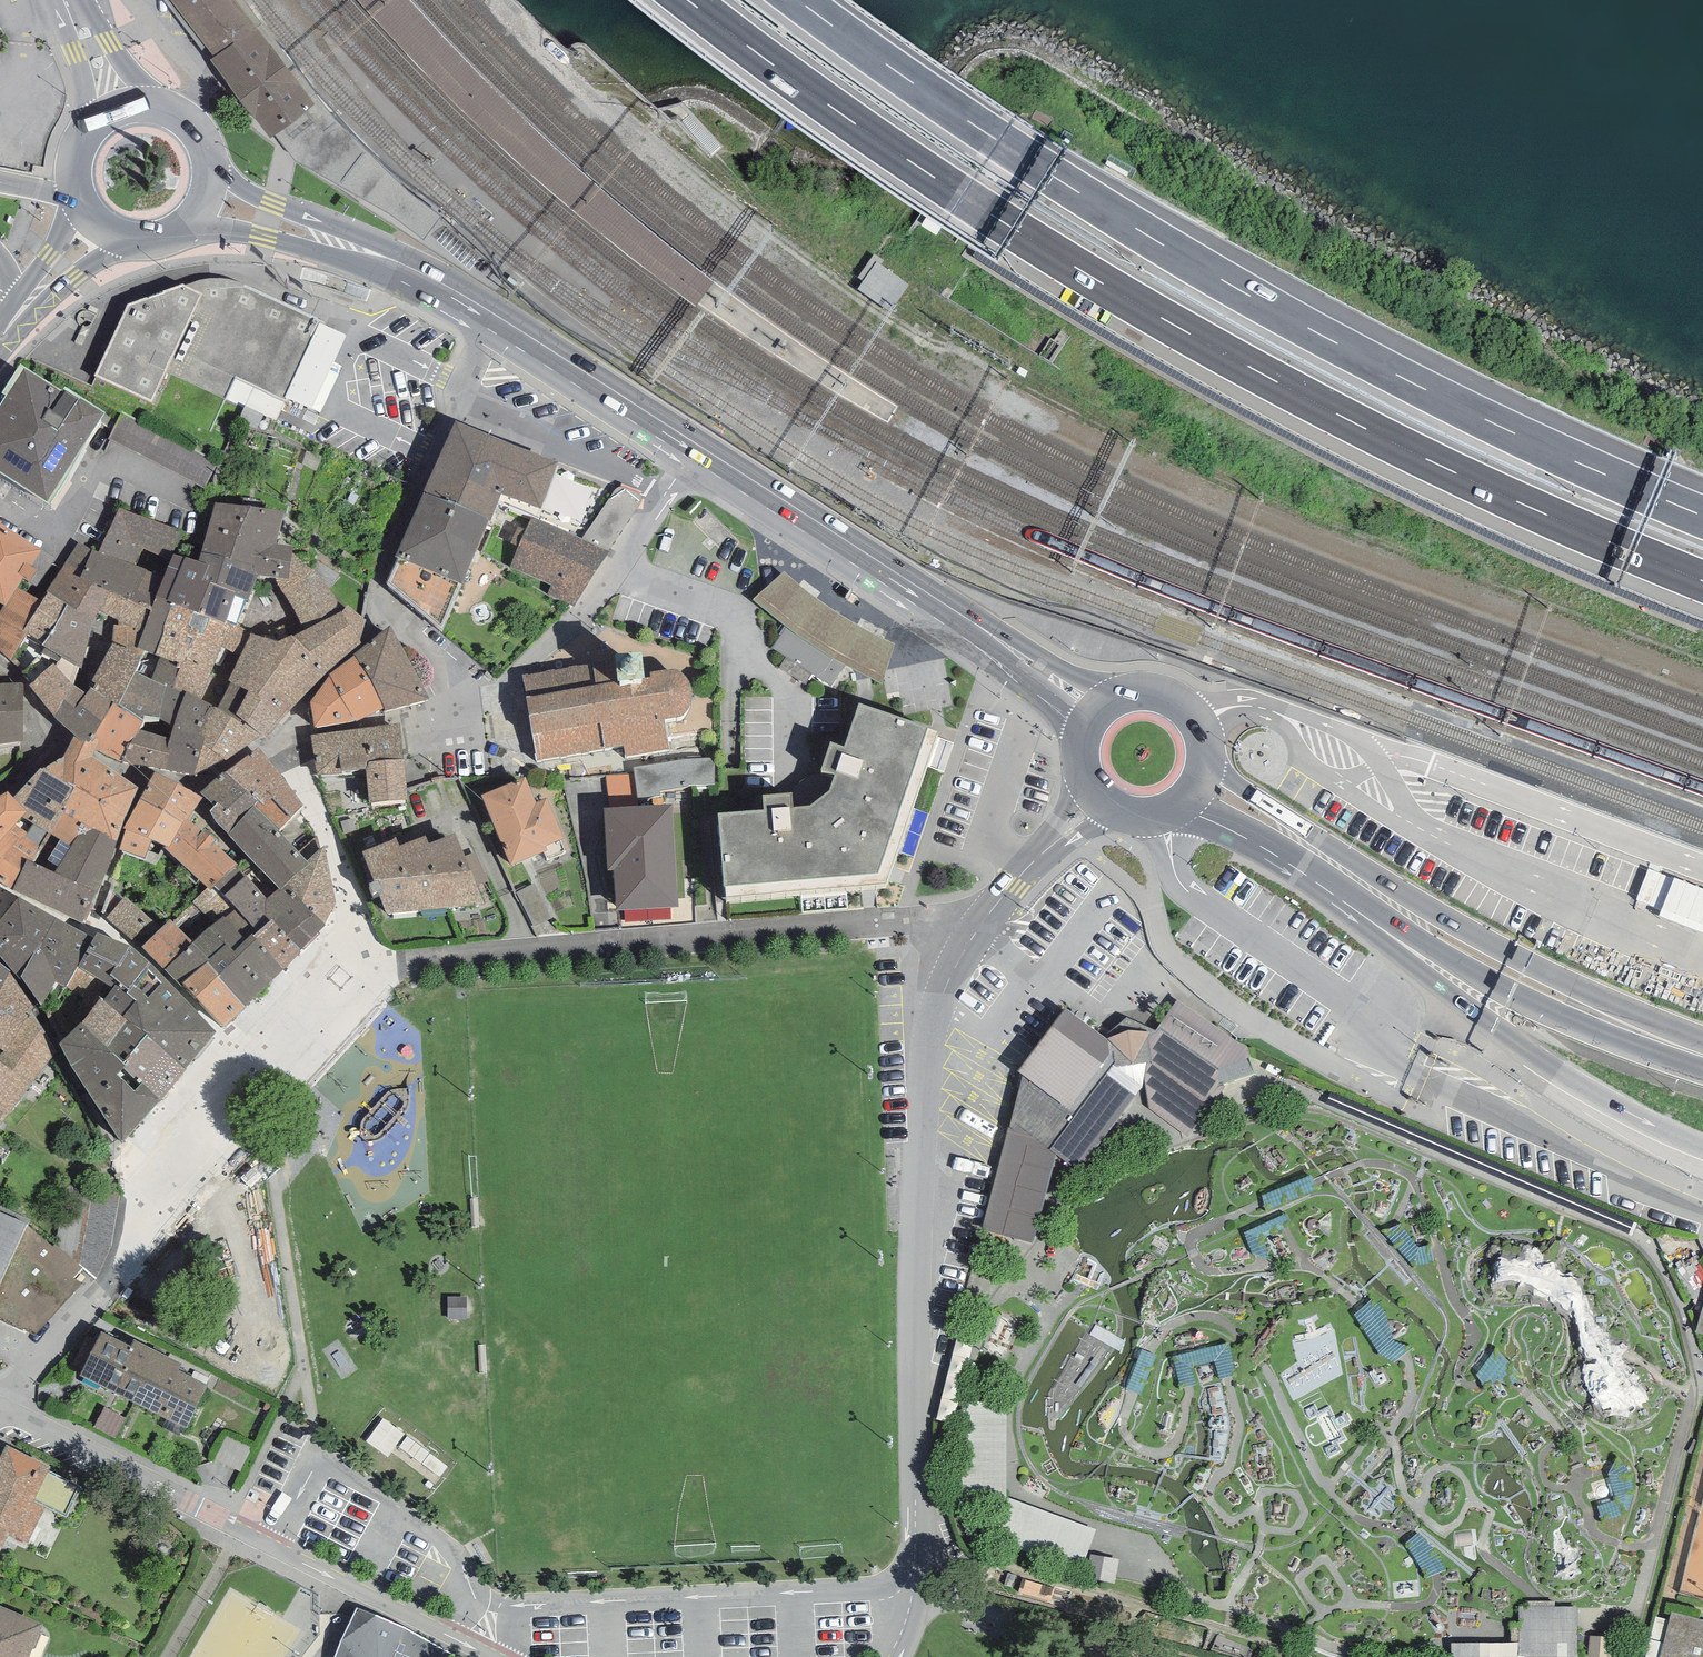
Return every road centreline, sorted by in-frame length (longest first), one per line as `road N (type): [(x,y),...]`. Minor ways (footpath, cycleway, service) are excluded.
road 1 (motorway): [(687,0),(962,197),(1171,324),(1421,457),(1702,581)]
road 2 (motorway): [(1702,516),(1473,413),(1210,272),(959,115),(798,0)]
road 3 (residential): [(494,321),(371,595),(477,706),(582,614),(693,450)]
road 4 (residential): [(900,1656),(916,1545),(922,1092),(935,1018),(973,935)]
road 5 (primary): [(1702,1051),(1450,924),(1224,776),(1206,753)]
road 6 (residential): [(973,935),(937,919),(397,964)]
road 7 (residential): [(0,1410),(493,1656)]
road 8 (motorway): [(1313,879),(1357,923),(1571,1082),(1702,1149)]
road 9 (primary): [(1313,879),(1540,1007),(1702,1056)]
road 10 (primary): [(1126,694),(1048,661),(909,571),(848,550)]
road 11 (primary): [(848,550),(1060,712),(1078,743)]
road 12 (primary): [(181,232),(239,230),(432,283)]
road 13 (primary): [(432,283),(345,230),(248,192),(211,167)]
road 14 (primary): [(693,450),(494,321)]
road 15 (primary): [(848,550),(693,450)]
road 16 (residential): [(973,935),(1097,800)]
road 17 (tertiary): [(0,346),(95,260),(141,244)]
road 18 (residential): [(118,1275),(0,1403)]
road 19 (primary): [(1173,811),(1217,824),(1313,879)]
road 20 (primary): [(52,0),(83,73),(86,130)]
road 21 (primary): [(162,106),(82,0)]
road 22 (tertiary): [(78,204),(66,233),(10,310)]

